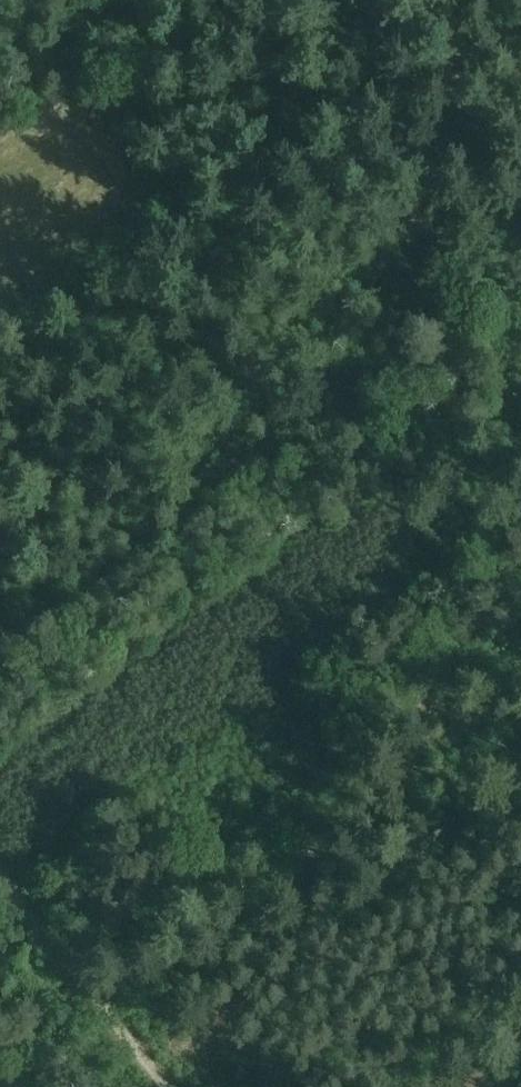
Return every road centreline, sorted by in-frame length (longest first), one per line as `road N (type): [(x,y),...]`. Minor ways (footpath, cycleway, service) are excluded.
road 1 (track): [(0,878),(168,1086)]
road 2 (track): [(393,0),(520,158)]

